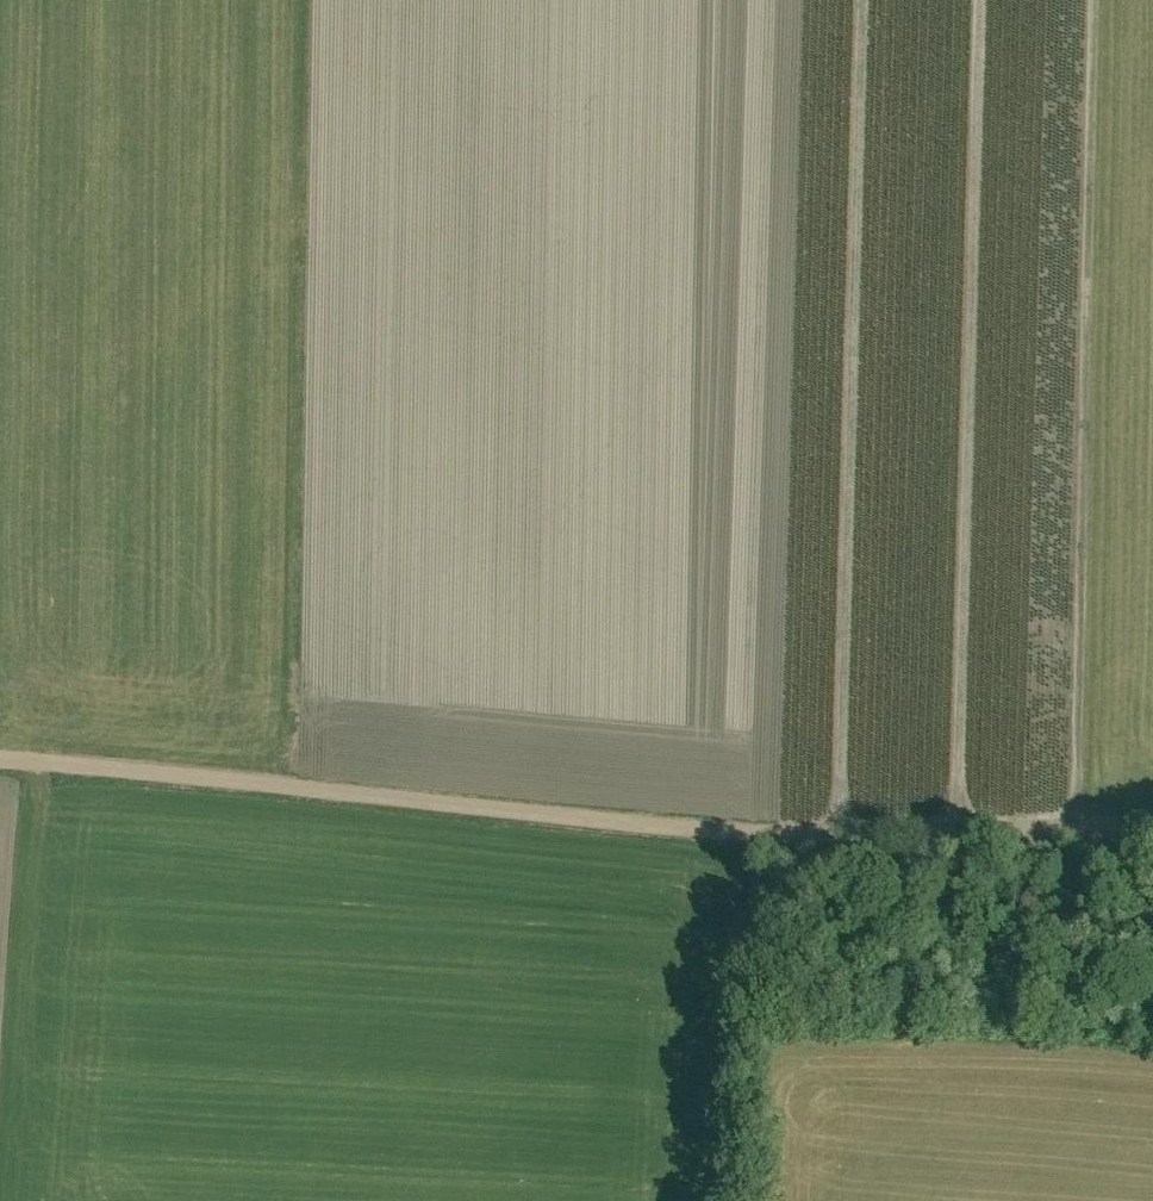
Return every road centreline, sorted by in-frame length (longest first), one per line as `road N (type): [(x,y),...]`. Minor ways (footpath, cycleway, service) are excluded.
road 1 (track): [(0,751),(763,829),(1152,825)]

